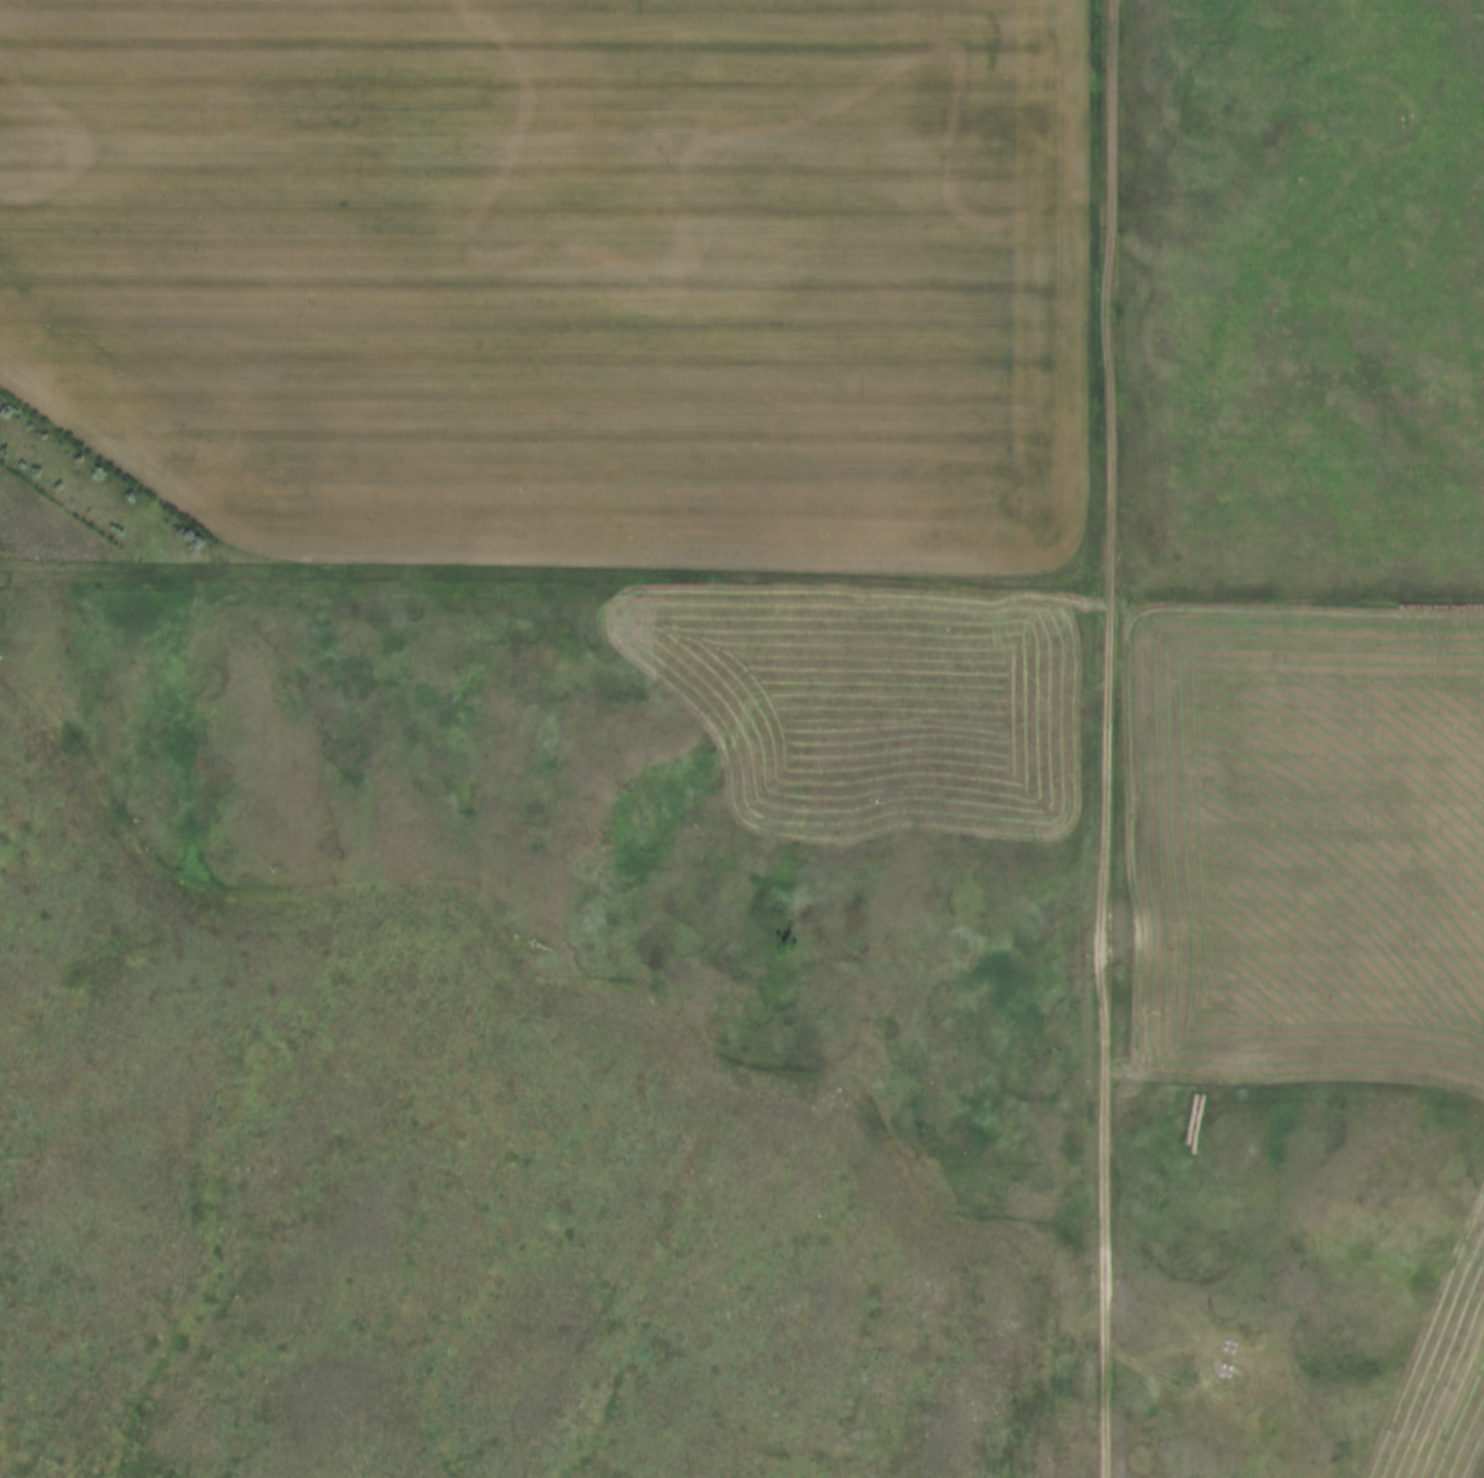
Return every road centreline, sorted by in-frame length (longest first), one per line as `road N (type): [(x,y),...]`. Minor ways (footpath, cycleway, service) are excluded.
road 1 (track): [(1112,0),(1115,540),(1105,731),(1102,1477)]

